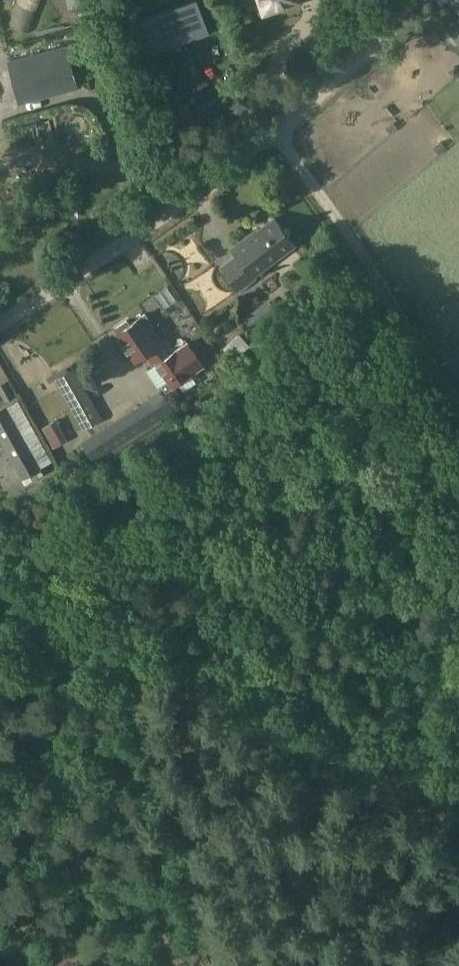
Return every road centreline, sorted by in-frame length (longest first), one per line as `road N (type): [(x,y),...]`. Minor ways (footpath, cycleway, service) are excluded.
road 1 (track): [(458,804),(289,703),(156,638),(0,588)]
road 2 (unclassified): [(274,131),(458,413)]
road 3 (unclassified): [(0,317),(173,210),(274,131)]
road 4 (unclassified): [(274,131),(409,0)]

